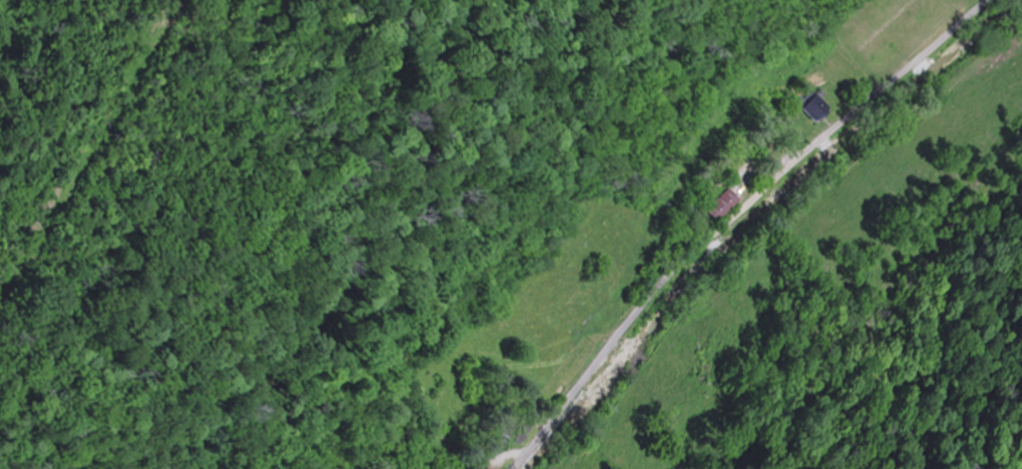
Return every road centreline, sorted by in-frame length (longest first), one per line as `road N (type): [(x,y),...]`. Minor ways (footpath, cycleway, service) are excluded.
road 1 (residential): [(513,468),(675,268),(986,0)]

